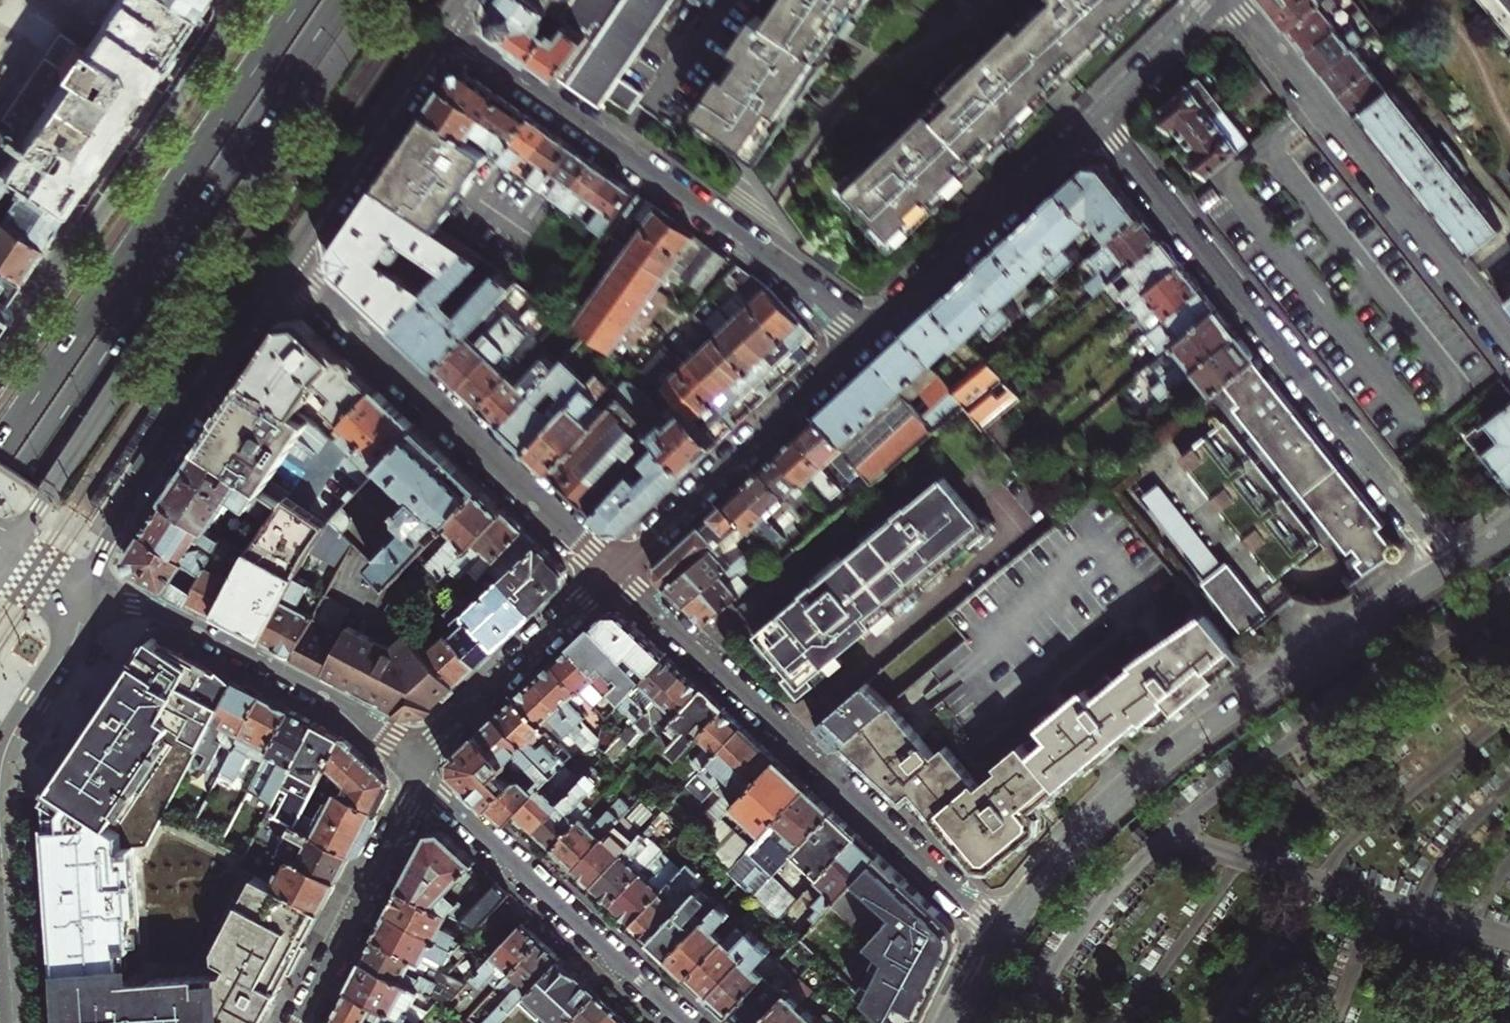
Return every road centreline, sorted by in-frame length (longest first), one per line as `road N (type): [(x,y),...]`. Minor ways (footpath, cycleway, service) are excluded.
road 1 (primary): [(12,549),(376,0)]
road 2 (primary): [(0,512),(341,0)]
road 3 (tertiary): [(1442,557),(1245,690),(1101,804),(995,932)]
road 4 (residential): [(1101,116),(1442,557)]
road 5 (primary): [(301,0),(0,450)]
road 6 (residential): [(870,337),(445,24)]
road 7 (residential): [(611,574),(995,932)]
road 8 (residential): [(611,574),(284,264)]
road 9 (residential): [(1235,0),(1509,348)]
road 10 (tertiary): [(238,0),(0,350)]
road 11 (residential): [(86,582),(333,697),(420,776)]
road 12 (tertiary): [(86,582),(284,264)]
road 13 (residential): [(420,776),(685,1022)]
road 14 (residential): [(870,337),(611,574)]
road 15 (residential): [(1101,116),(870,337)]
road 16 (tertiary): [(284,264),(445,24)]
road 17 (residential): [(611,574),(437,731),(420,776)]
road 18 (residential): [(420,776),(298,1022)]
road 19 (tertiary): [(0,771),(69,641),(86,582)]
road 20 (tertiary): [(12,1022),(0,841)]
road 21 (residential): [(1220,0),(1101,116)]

